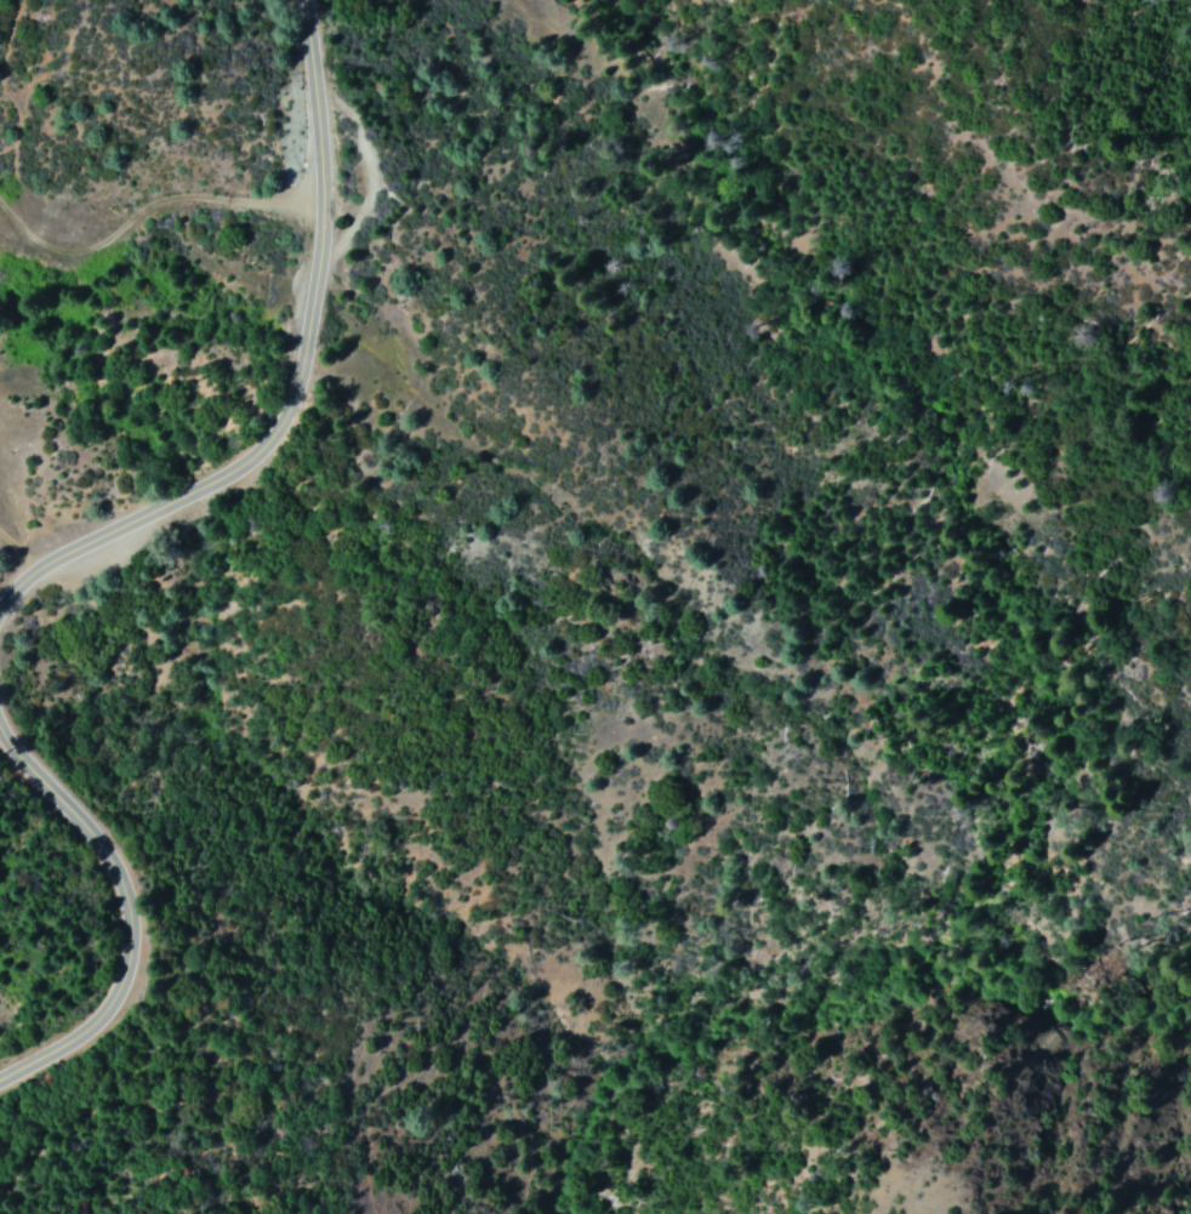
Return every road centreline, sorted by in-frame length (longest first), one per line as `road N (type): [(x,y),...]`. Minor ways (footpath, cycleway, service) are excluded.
road 1 (residential): [(301,0),(320,224),(310,330),(281,428),(247,464),(195,495),(42,566),(0,613)]
road 2 (residential): [(0,734),(108,855),(135,937),(129,974),(93,1025),(0,1077)]

